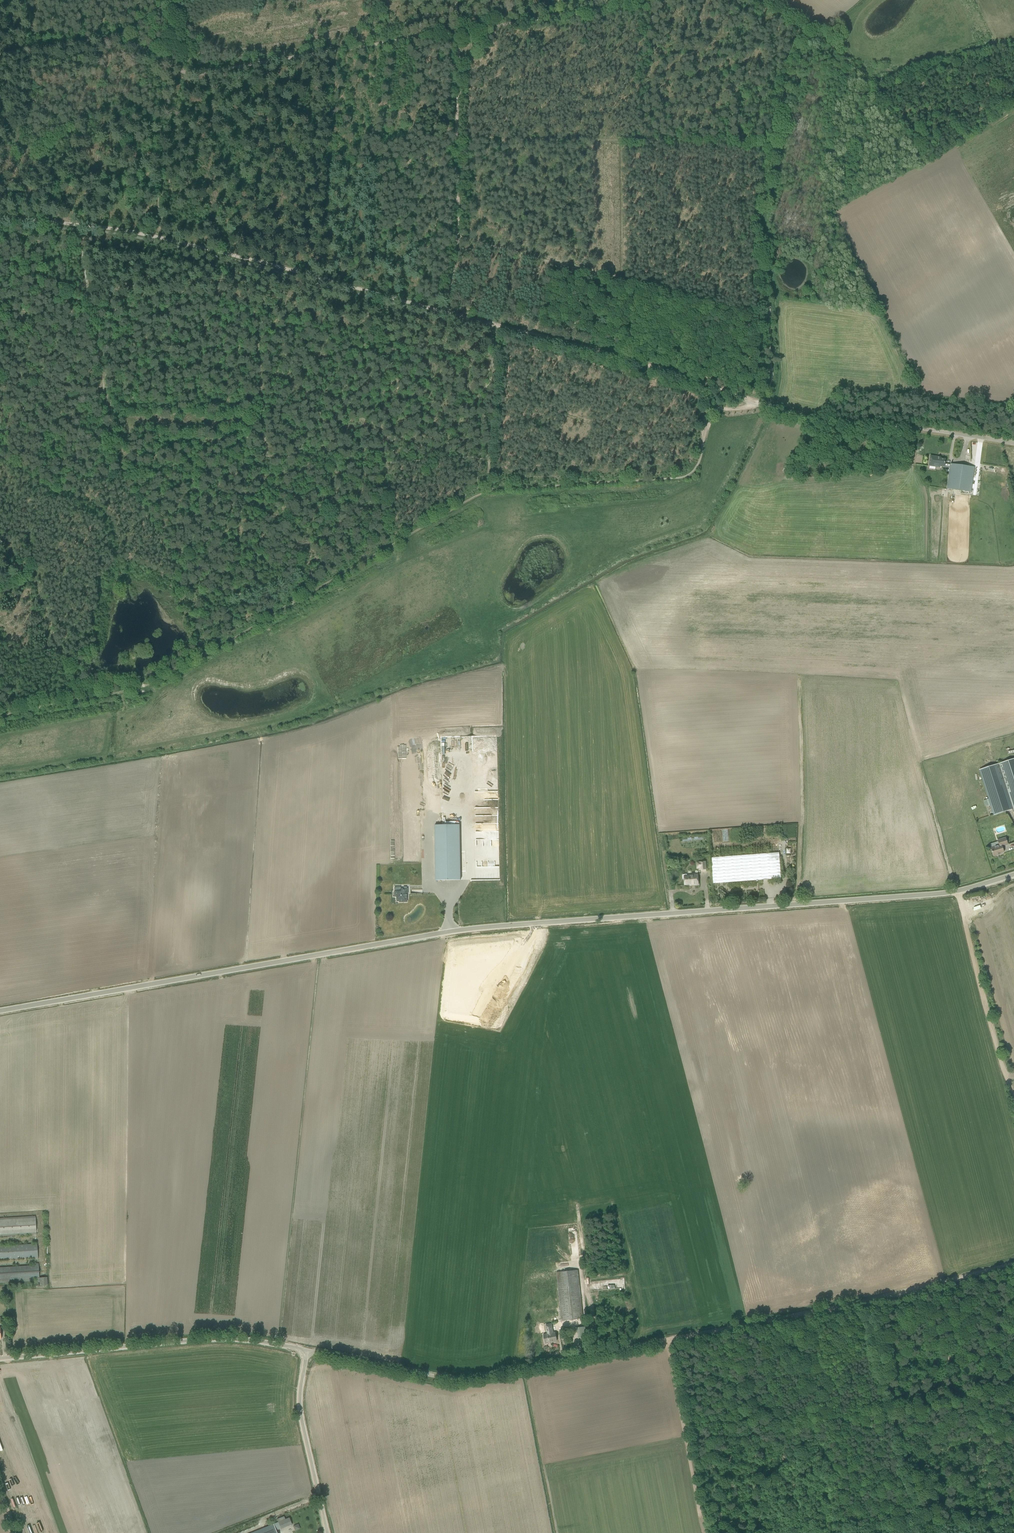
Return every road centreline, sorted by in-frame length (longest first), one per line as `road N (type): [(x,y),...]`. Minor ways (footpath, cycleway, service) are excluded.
road 1 (unclassified): [(0,1011),(449,935),(962,892),(1013,875)]
road 2 (track): [(0,218),(157,237),(637,359),(767,405)]
road 3 (track): [(0,718),(157,682),(488,490)]
road 4 (track): [(767,405),(769,314),(756,222),(783,87),(805,31),(769,0)]
road 5 (track): [(165,66),(215,70),(557,14)]
road 6 (track): [(74,226),(112,424),(265,421),(268,451)]
road 7 (track): [(489,456),(488,490),(694,478),(709,411),(761,406)]
road 8 (track): [(1013,1264),(669,1340)]
road 9 (unclassified): [(0,1358),(221,1338),(306,1351)]
road 10 (track): [(221,258),(217,288),(109,302),(0,294)]
road 11 (track): [(669,1340),(450,1379)]
road 12 (track): [(689,1444),(896,1408)]
road 13 (unclassified): [(324,1532),(300,1417),(306,1351)]
road 14 (track): [(165,66),(156,242)]
road 15 (track): [(217,288),(255,302),(265,421)]
road 16 (unclassified): [(450,1379),(306,1351)]
road 17 (track): [(767,405),(816,419),(901,426)]
road 18 (track): [(489,456),(498,326)]
road 19 (track): [(0,56),(122,36)]

